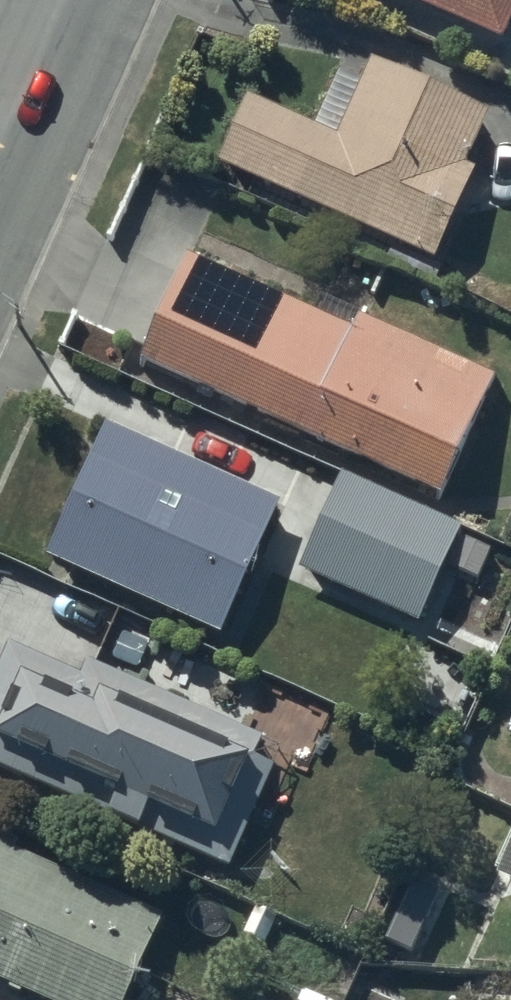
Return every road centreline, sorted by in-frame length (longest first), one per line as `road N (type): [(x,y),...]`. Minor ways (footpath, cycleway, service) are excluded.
road 1 (tertiary): [(0,126),(55,0)]

